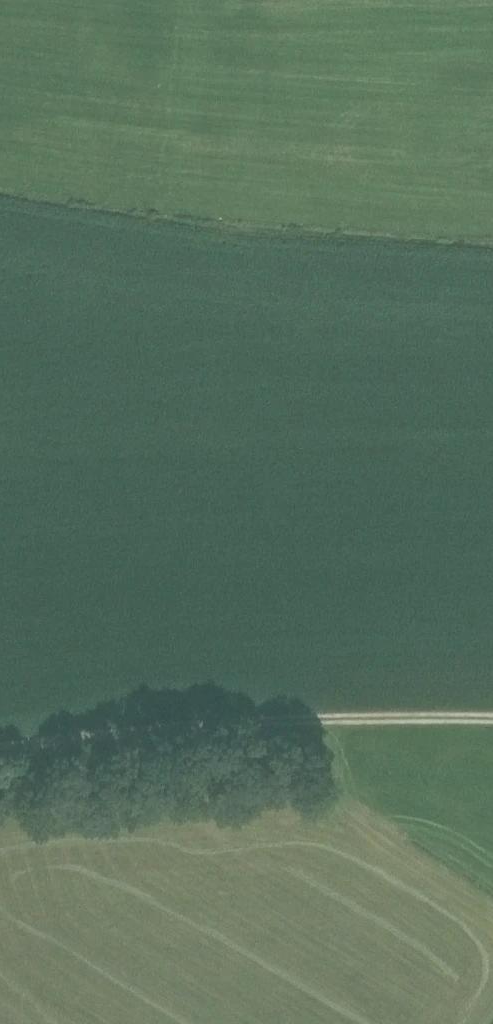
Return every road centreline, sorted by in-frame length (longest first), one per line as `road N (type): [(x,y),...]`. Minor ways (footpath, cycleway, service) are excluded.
road 1 (track): [(205,717),(492,719)]

